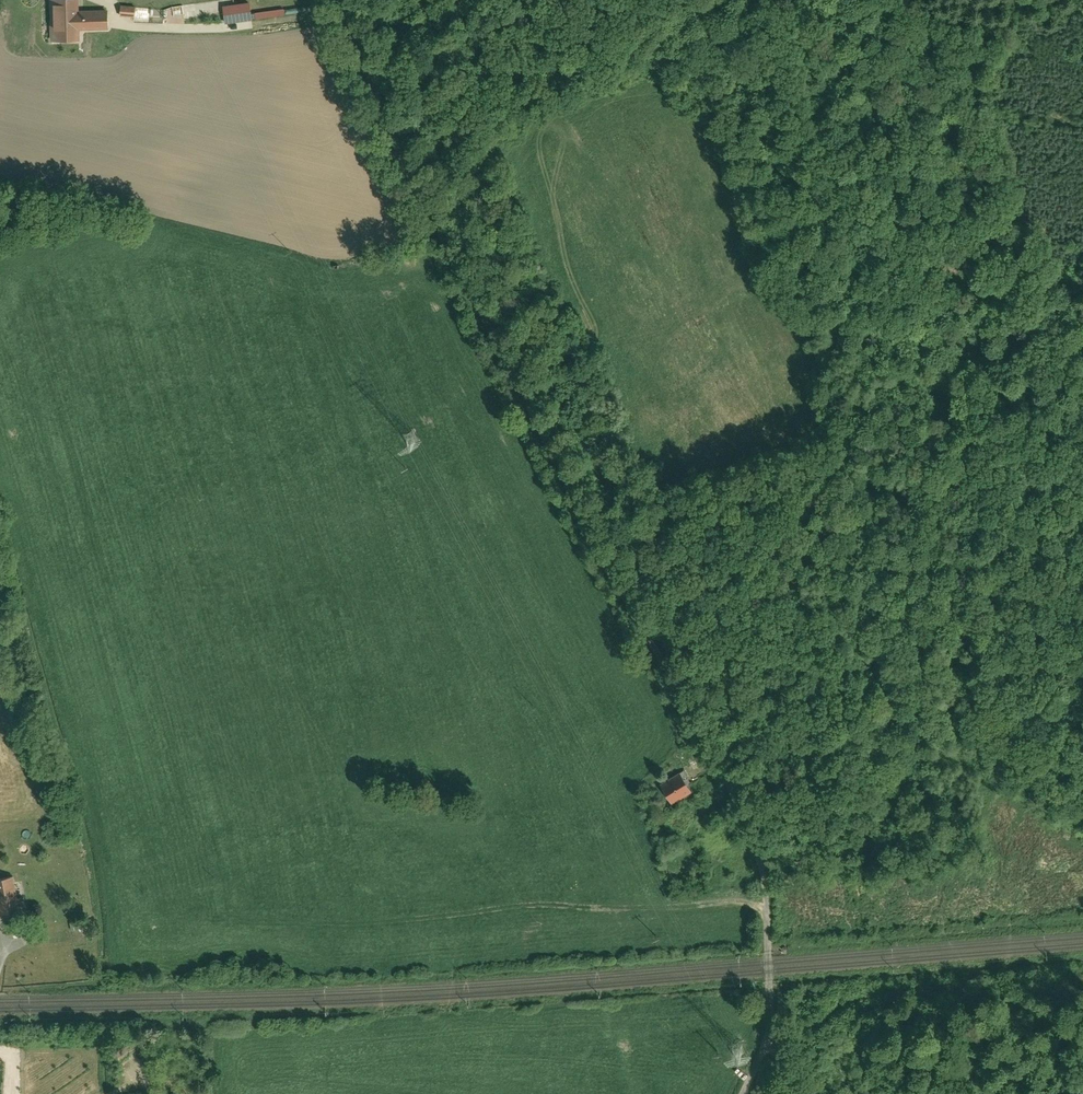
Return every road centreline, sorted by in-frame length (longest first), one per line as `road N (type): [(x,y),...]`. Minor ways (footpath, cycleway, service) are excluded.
road 1 (track): [(343,0),(445,245),(713,761),(761,869),(770,1009),(742,1093)]

